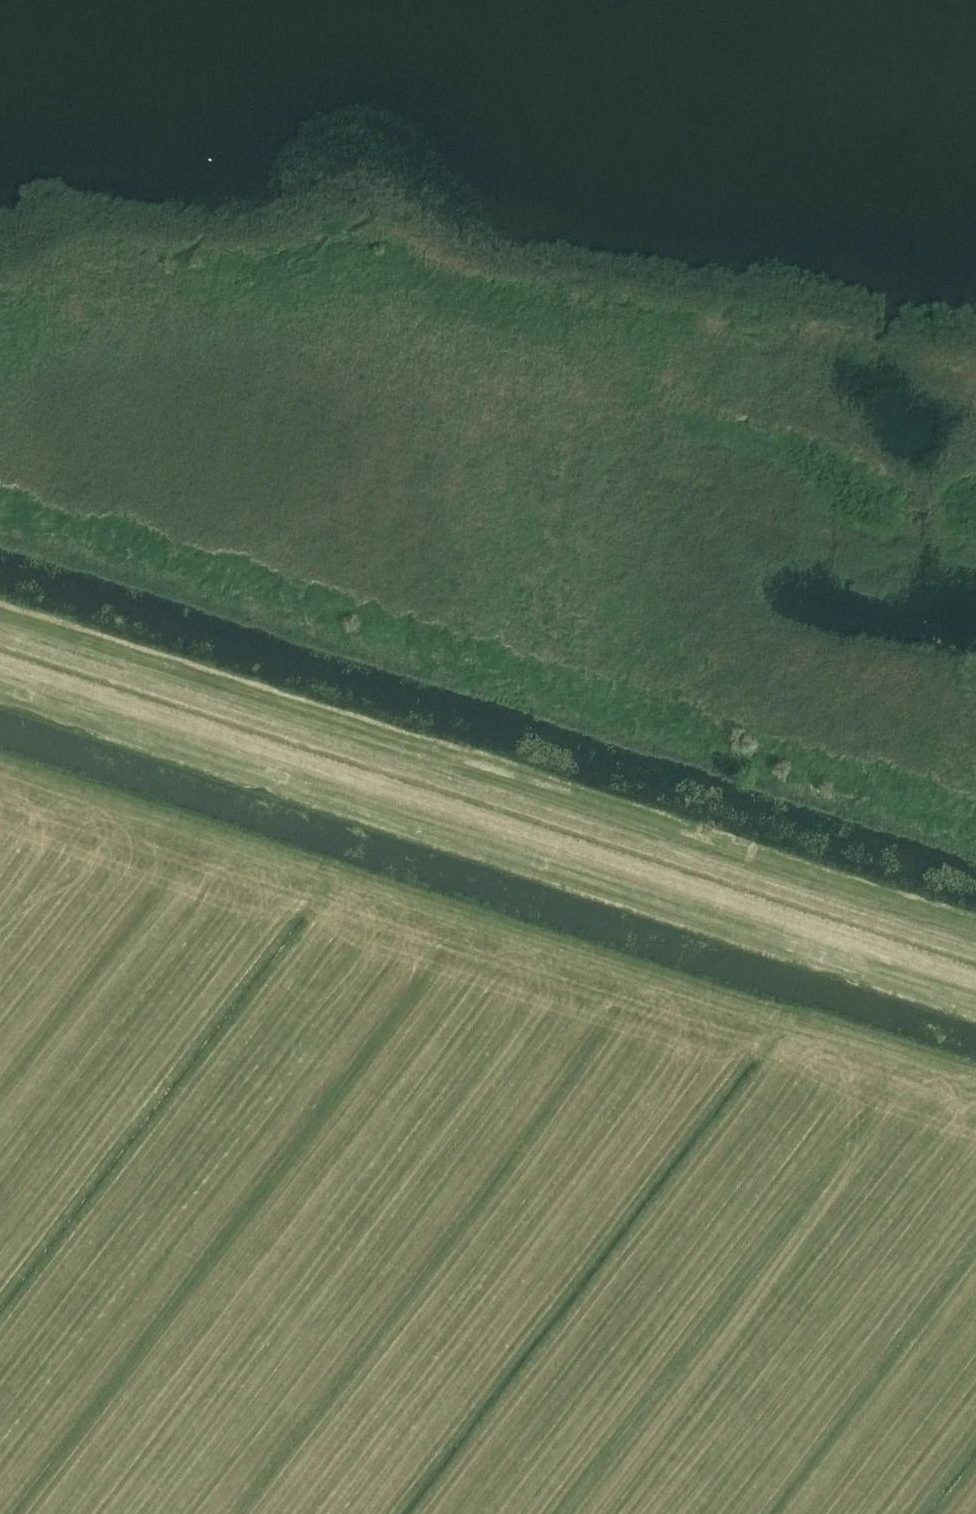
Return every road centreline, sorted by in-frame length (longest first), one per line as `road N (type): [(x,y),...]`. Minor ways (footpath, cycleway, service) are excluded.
road 1 (track): [(686,413),(809,457),(877,510),(901,516),(975,504)]

